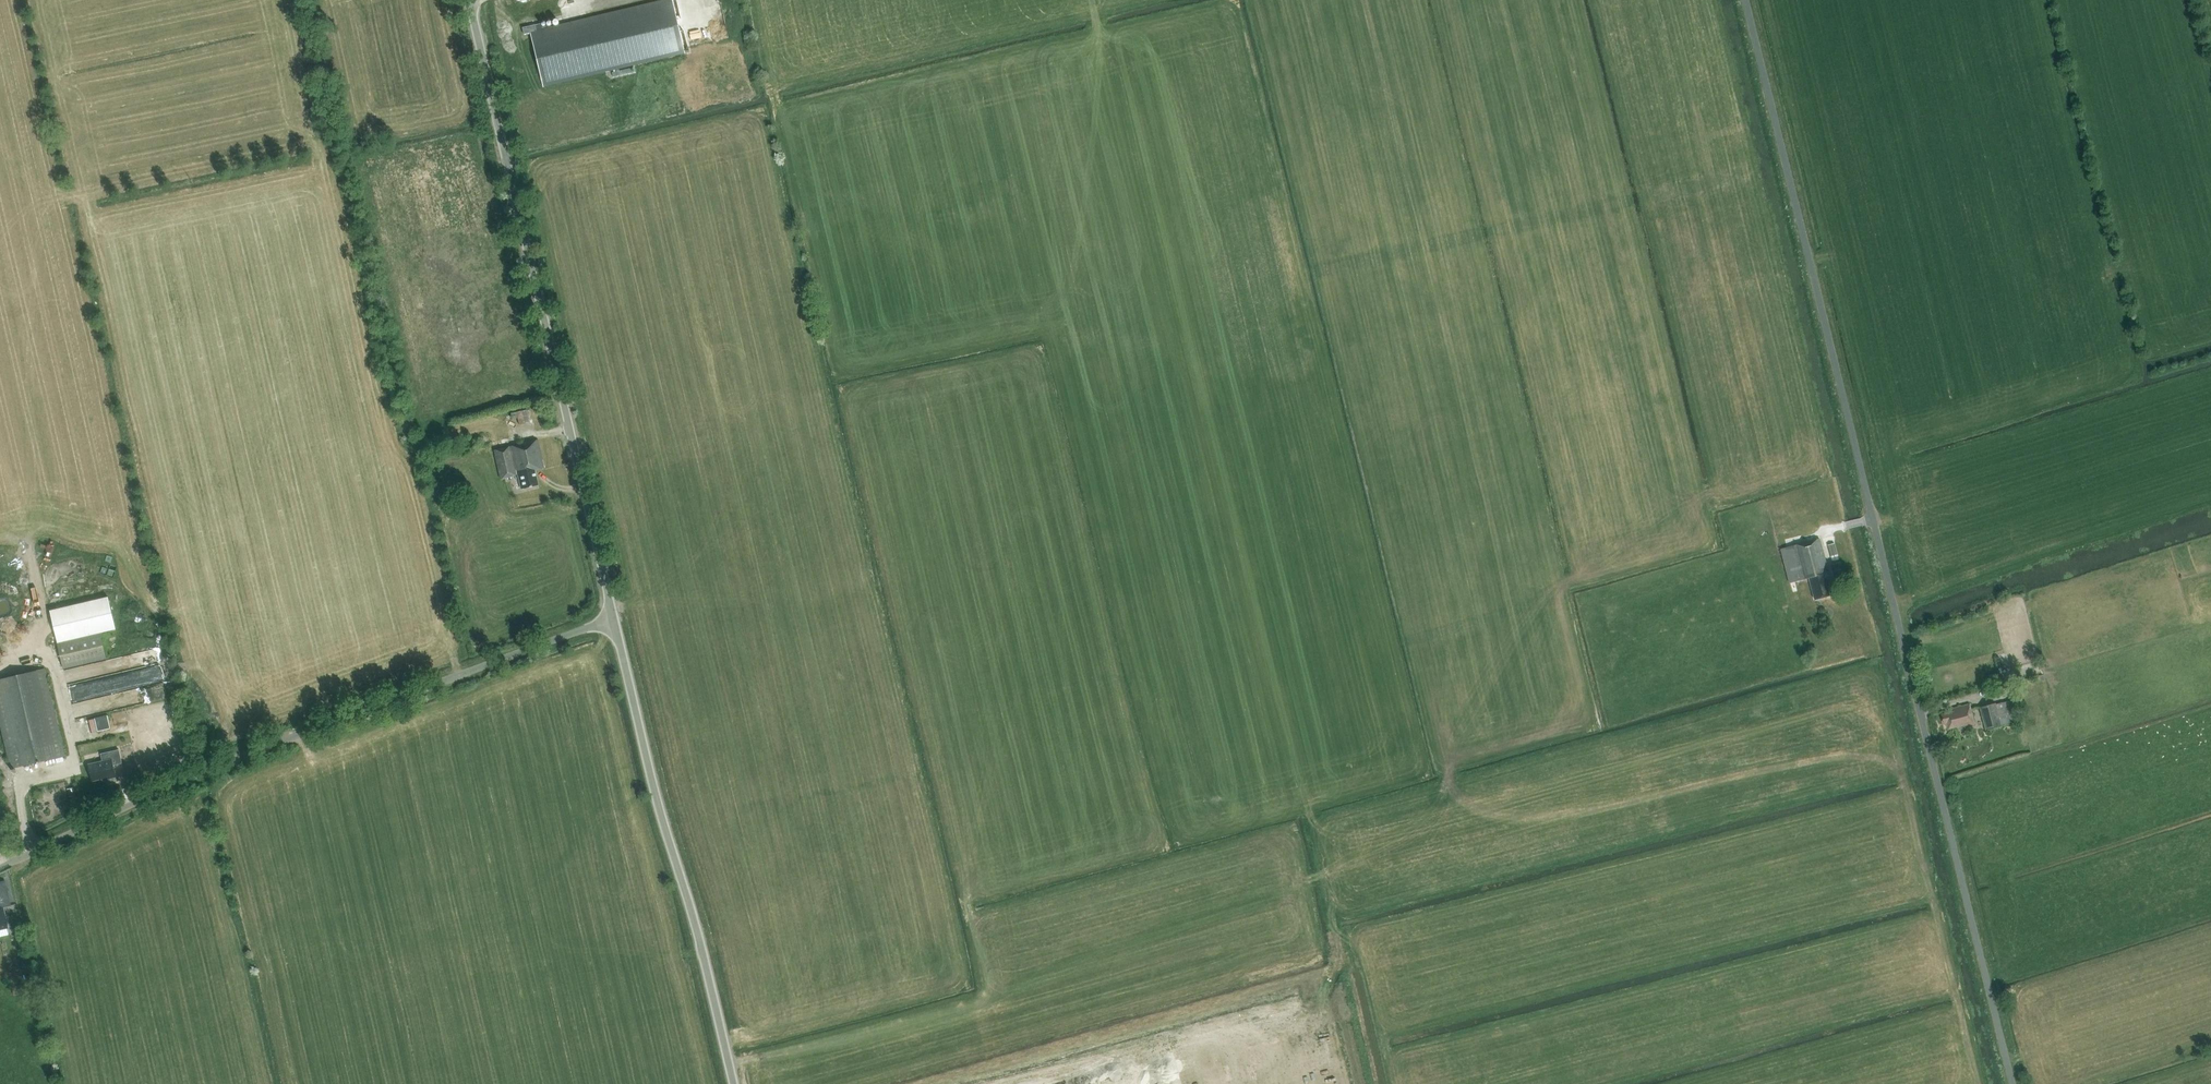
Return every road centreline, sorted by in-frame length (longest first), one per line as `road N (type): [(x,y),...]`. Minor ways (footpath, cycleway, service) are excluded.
road 1 (unclassified): [(2013,1083),(1747,0)]
road 2 (unclassified): [(0,868),(251,753),(613,619)]
road 3 (unclassified): [(613,619),(469,0)]
road 4 (unclassified): [(724,1083),(613,619)]

